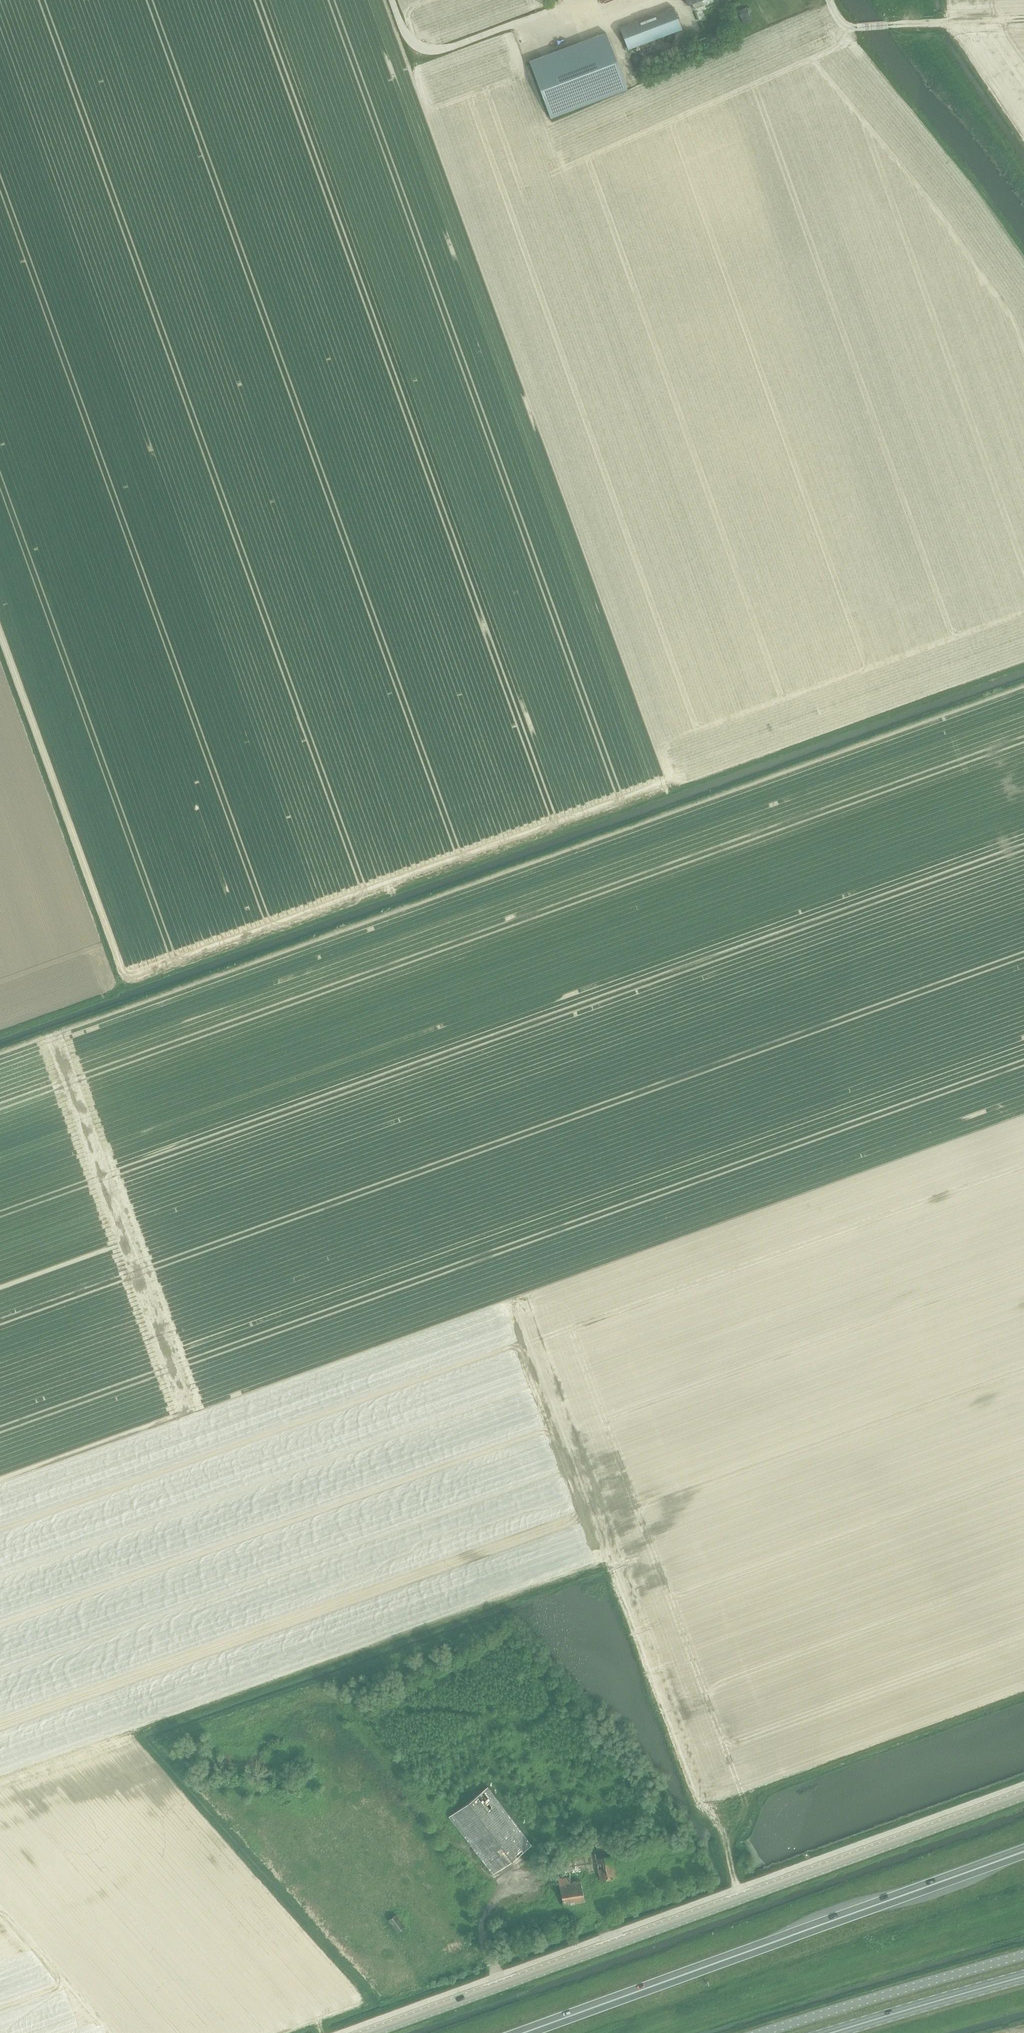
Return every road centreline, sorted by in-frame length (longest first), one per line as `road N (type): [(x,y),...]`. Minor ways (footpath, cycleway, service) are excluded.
road 1 (secondary): [(371,2032),(1023,1795)]
road 2 (trunk): [(1023,1852),(525,2032)]
road 3 (unclassified): [(1023,1955),(762,2032)]
road 4 (secondary): [(833,2032),(1023,1977)]
road 5 (track): [(888,25),(1023,19)]

